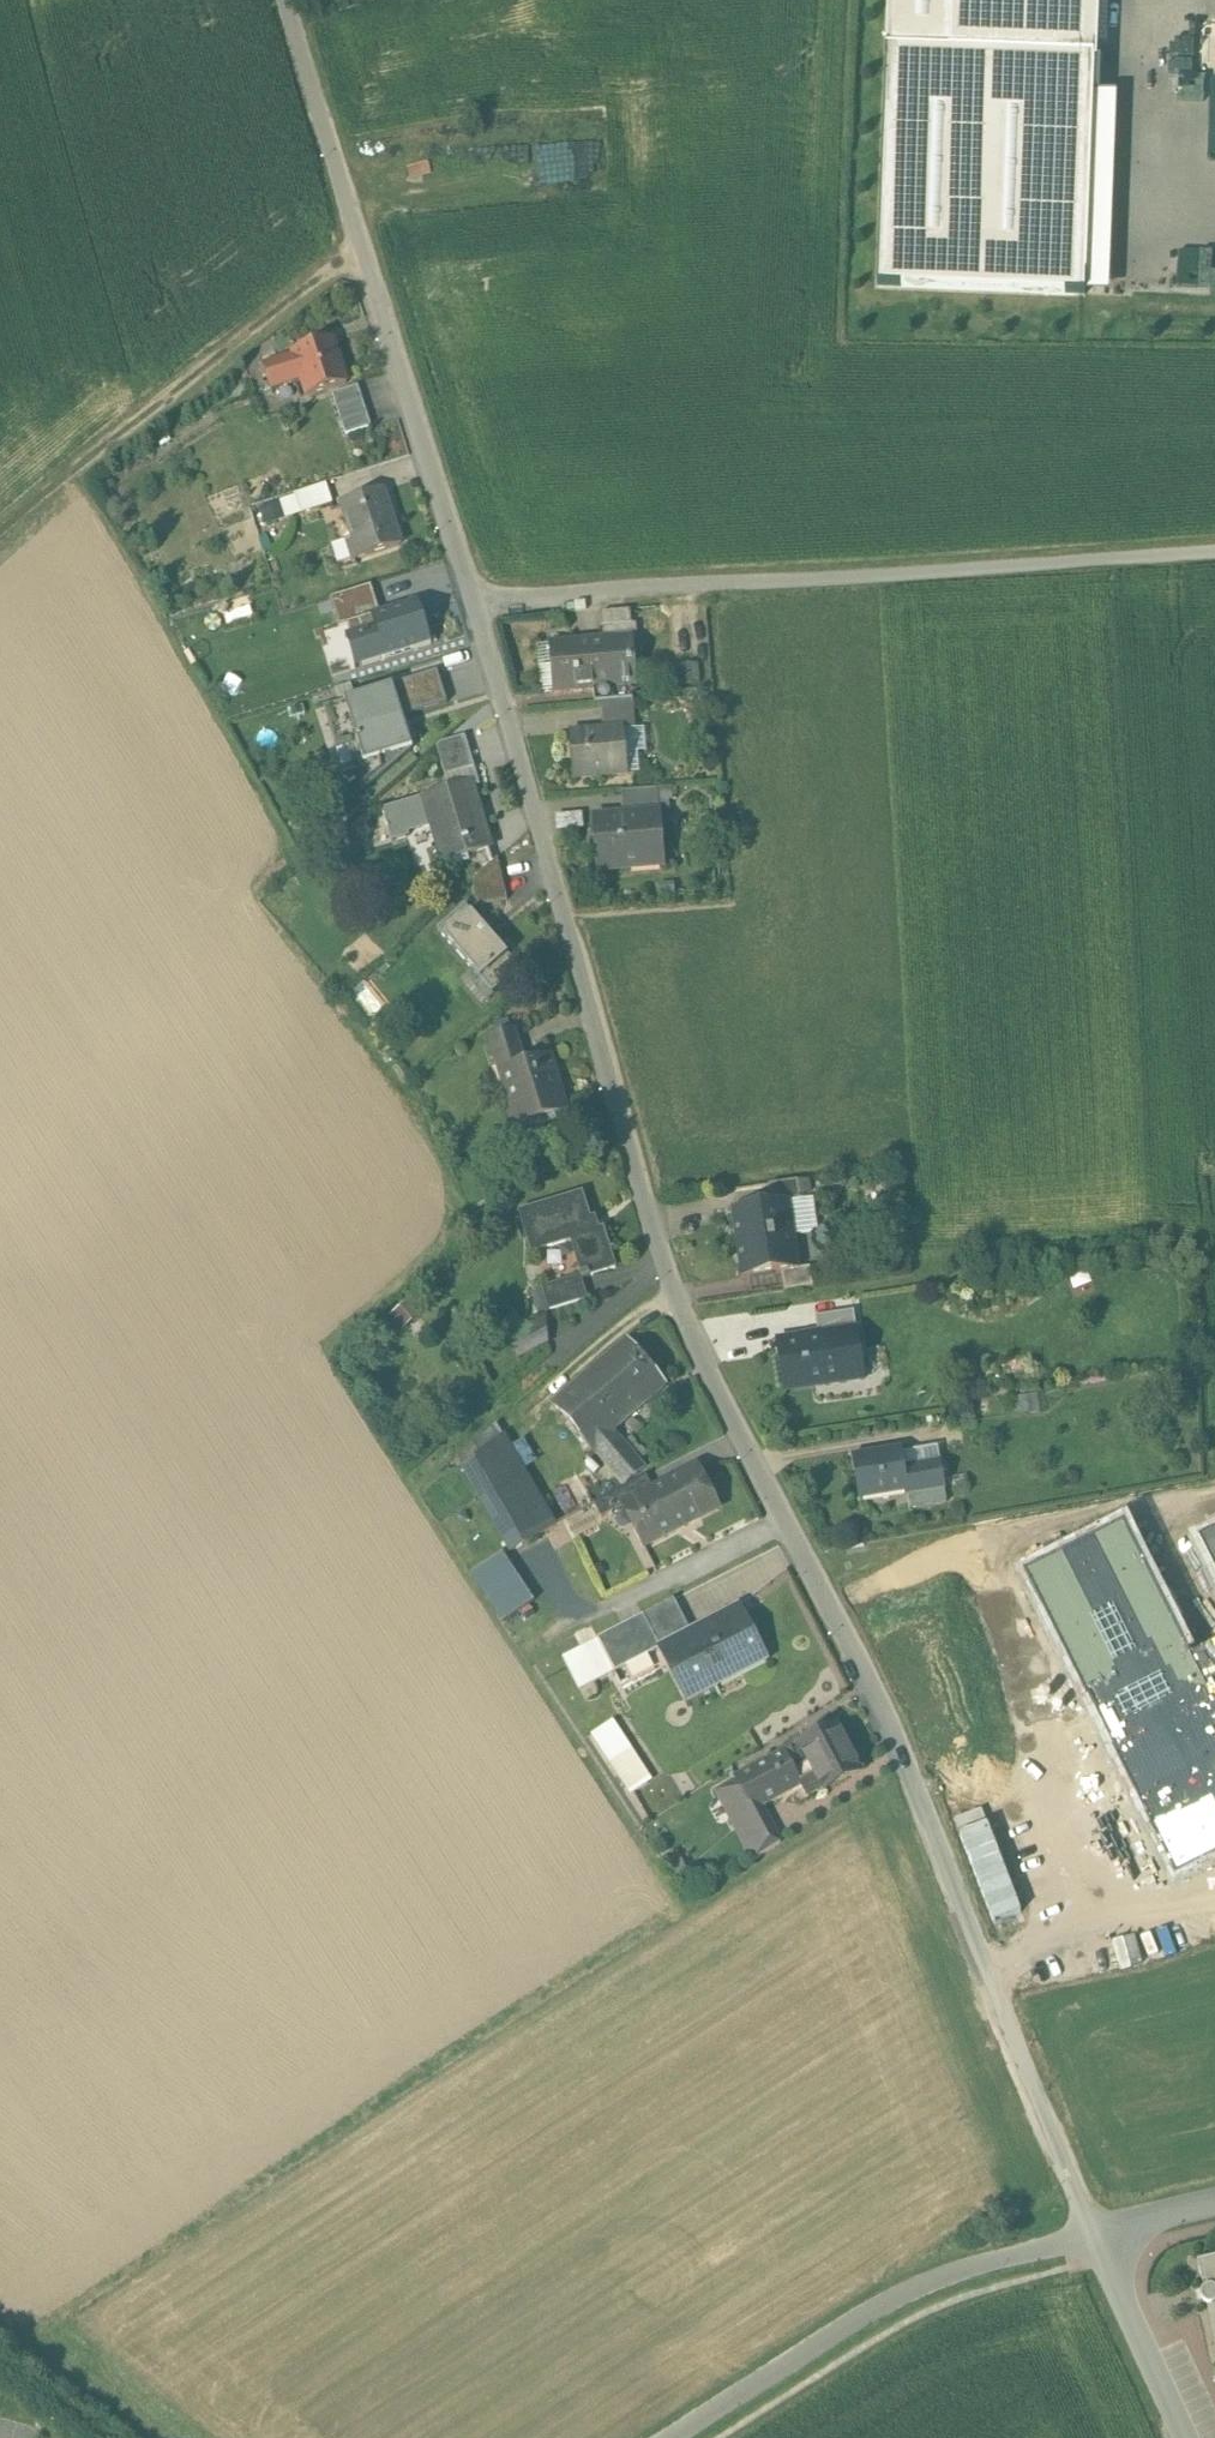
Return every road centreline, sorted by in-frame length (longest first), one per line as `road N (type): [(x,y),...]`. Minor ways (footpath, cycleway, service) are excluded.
road 1 (residential): [(288,0),(686,1324),(888,1714),(1097,2230)]
road 2 (track): [(1214,551),(474,604)]
road 3 (unclassified): [(671,2437),(914,2284),(1097,2230)]
road 4 (track): [(362,243),(0,534)]
road 5 (residential): [(1097,2230),(1191,2437)]
road 6 (residential): [(1214,2203),(1097,2230)]

